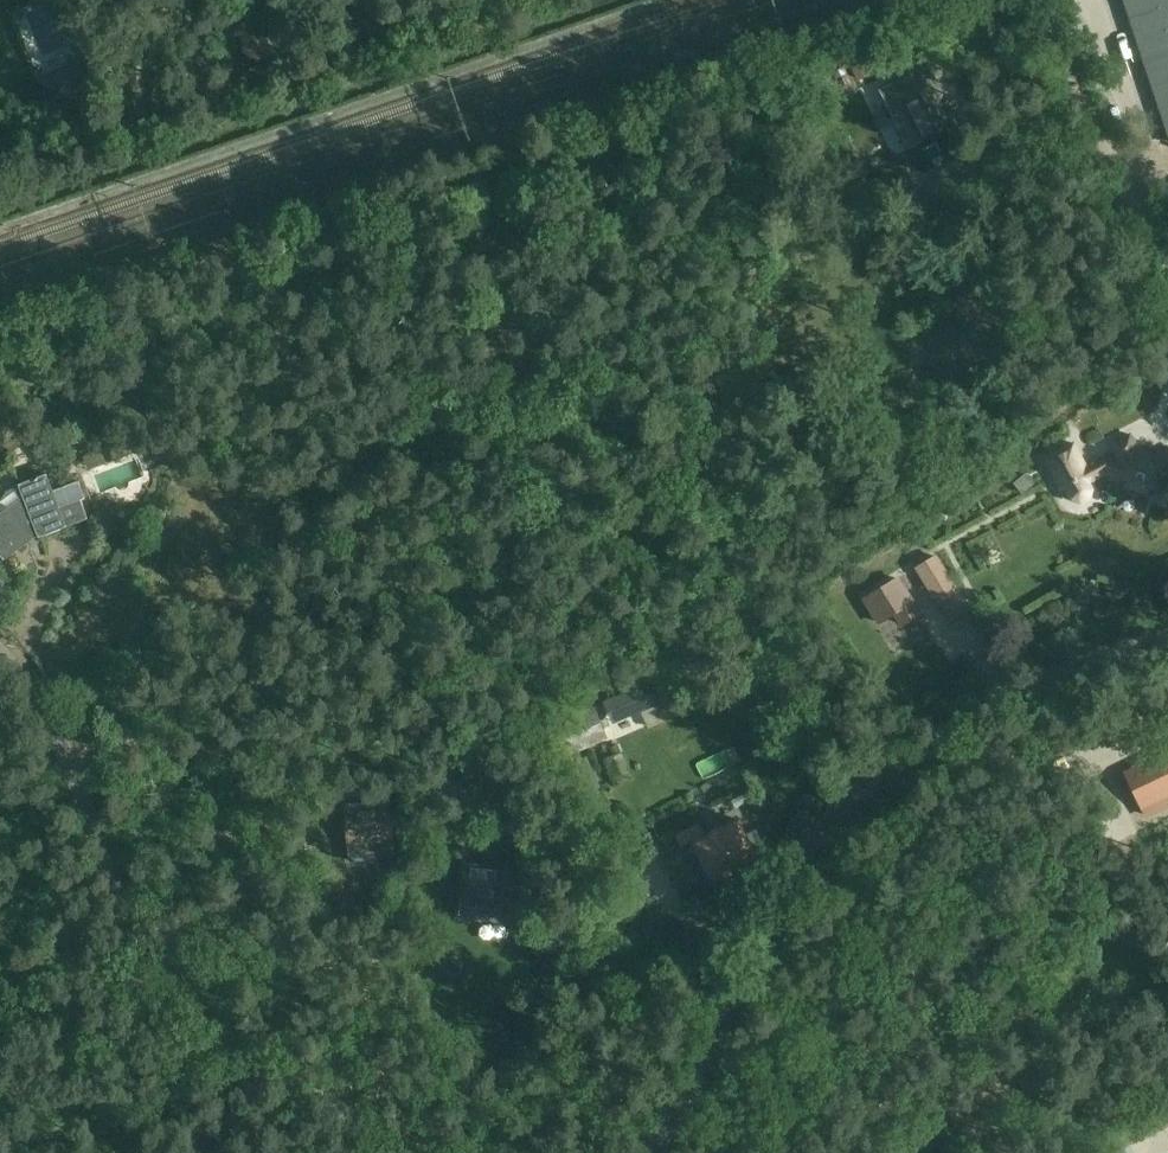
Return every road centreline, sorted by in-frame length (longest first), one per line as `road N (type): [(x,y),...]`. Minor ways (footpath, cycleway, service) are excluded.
road 1 (unclassified): [(654,1152),(787,885),(835,815),(878,776),(1052,678),(1167,640)]
road 2 (unclassified): [(202,1152),(83,793),(53,722),(0,648)]
road 3 (unclassified): [(1034,0),(1167,268)]

